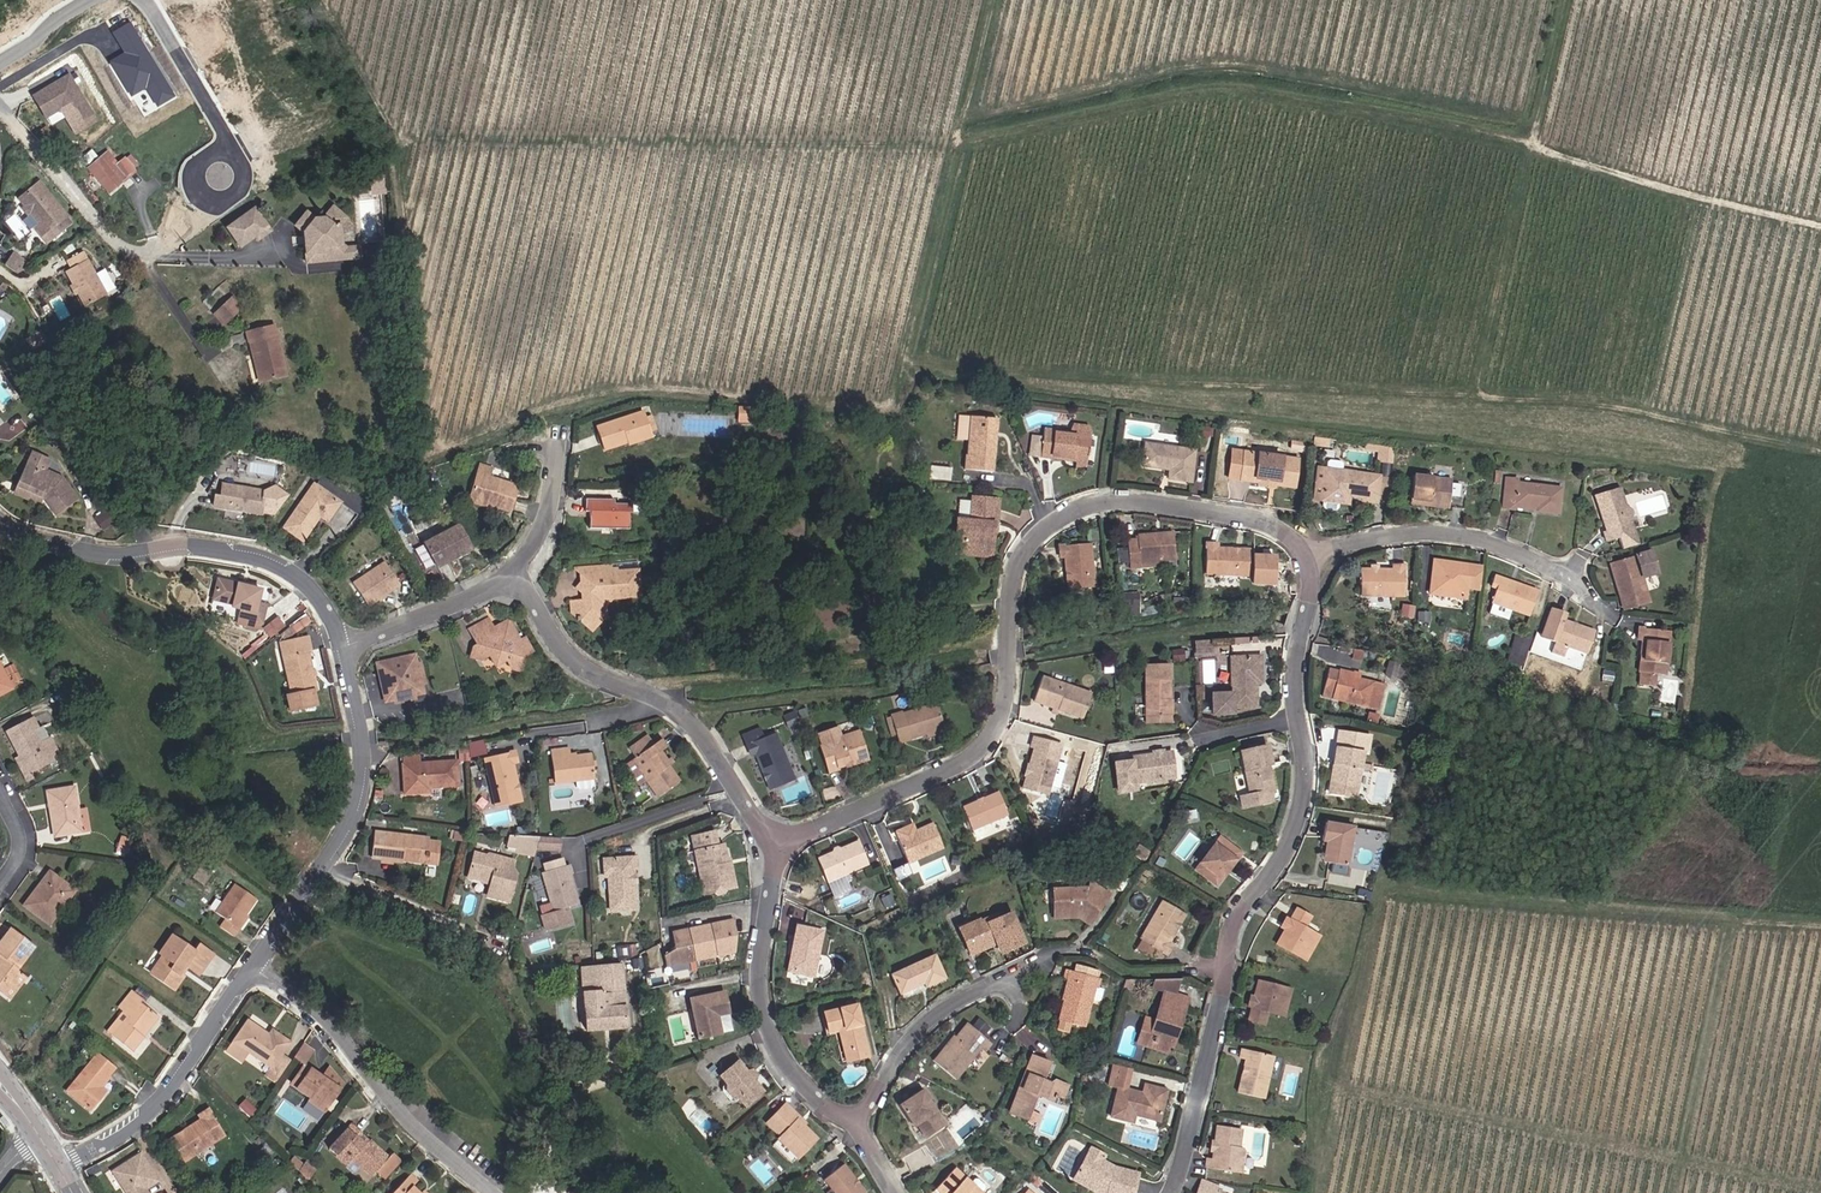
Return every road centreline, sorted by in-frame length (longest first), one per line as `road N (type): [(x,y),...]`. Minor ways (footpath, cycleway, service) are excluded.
road 1 (residential): [(1316,576),(1286,532),(1252,520),(1131,502),(1074,510),(1035,541),(1017,571),(1008,600),(1009,685),(984,753),(764,847)]
road 2 (residential): [(1170,1192),(1230,952),(1296,826),(1305,766),(1297,719)]
road 3 (residential): [(0,523),(95,555),(169,547),(285,568),(317,591),(344,649)]
road 4 (residential): [(514,577),(575,663),(677,711),(710,746),(764,847)]
road 5 (residential): [(344,649),(361,753),(354,810),(252,974)]
road 6 (residential): [(252,974),(322,1023),(489,1192)]
road 7 (residential): [(764,847),(770,890),(761,984),(771,1037),(800,1081),(855,1127)]
road 8 (residential): [(252,974),(175,1087),(109,1145),(60,1168)]
road 9 (residential): [(1316,576),(1336,550),(1433,530),(1498,542),(1568,577)]
road 10 (residential): [(855,1127),(904,1043),(929,1018),(1020,973)]
road 11 (residential): [(344,649),(514,577)]
road 12 (residential): [(142,0),(233,158)]
road 13 (residential): [(1297,719),(1294,657),(1316,576)]
road 14 (residential): [(514,577),(544,542),(554,506),(553,444)]
road 15 (residential): [(233,158),(204,161),(198,175),(207,195),(235,194),(239,164)]

